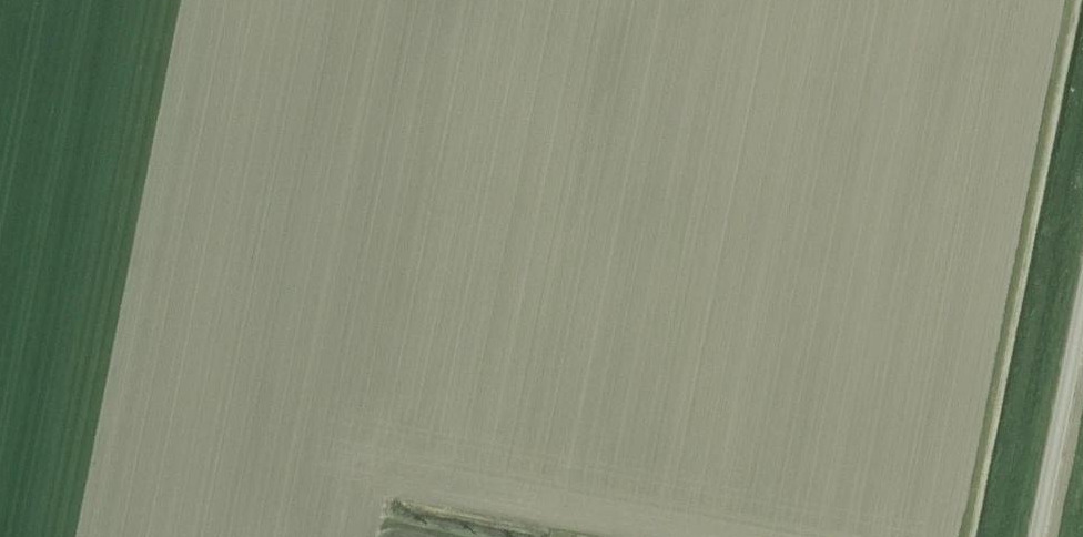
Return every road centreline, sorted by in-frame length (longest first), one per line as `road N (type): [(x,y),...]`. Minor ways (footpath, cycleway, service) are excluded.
road 1 (unclassified): [(1028,536),(1082,258)]

